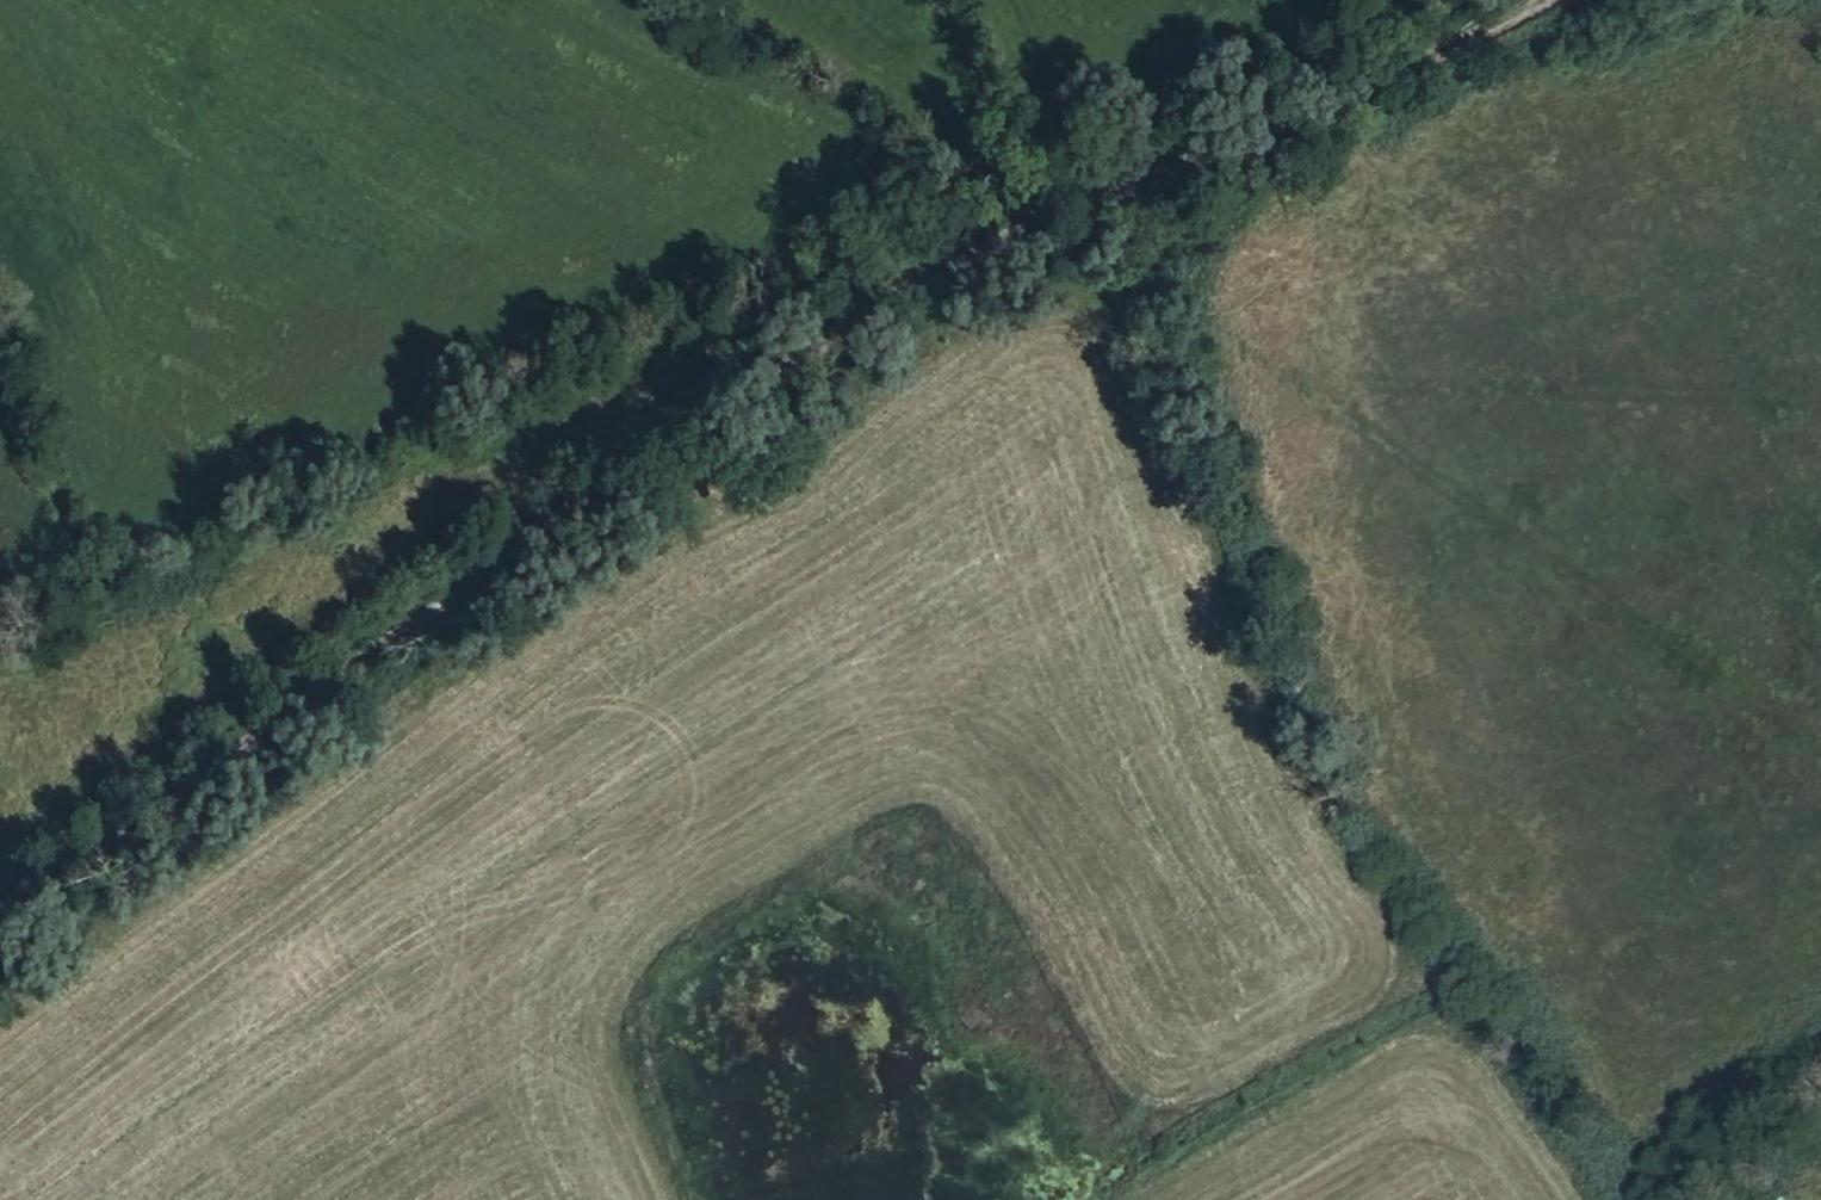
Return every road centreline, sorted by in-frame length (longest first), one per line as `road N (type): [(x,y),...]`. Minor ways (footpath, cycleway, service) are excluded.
road 1 (track): [(1512,0),(1263,113),(887,308),(188,802),(0,954)]

